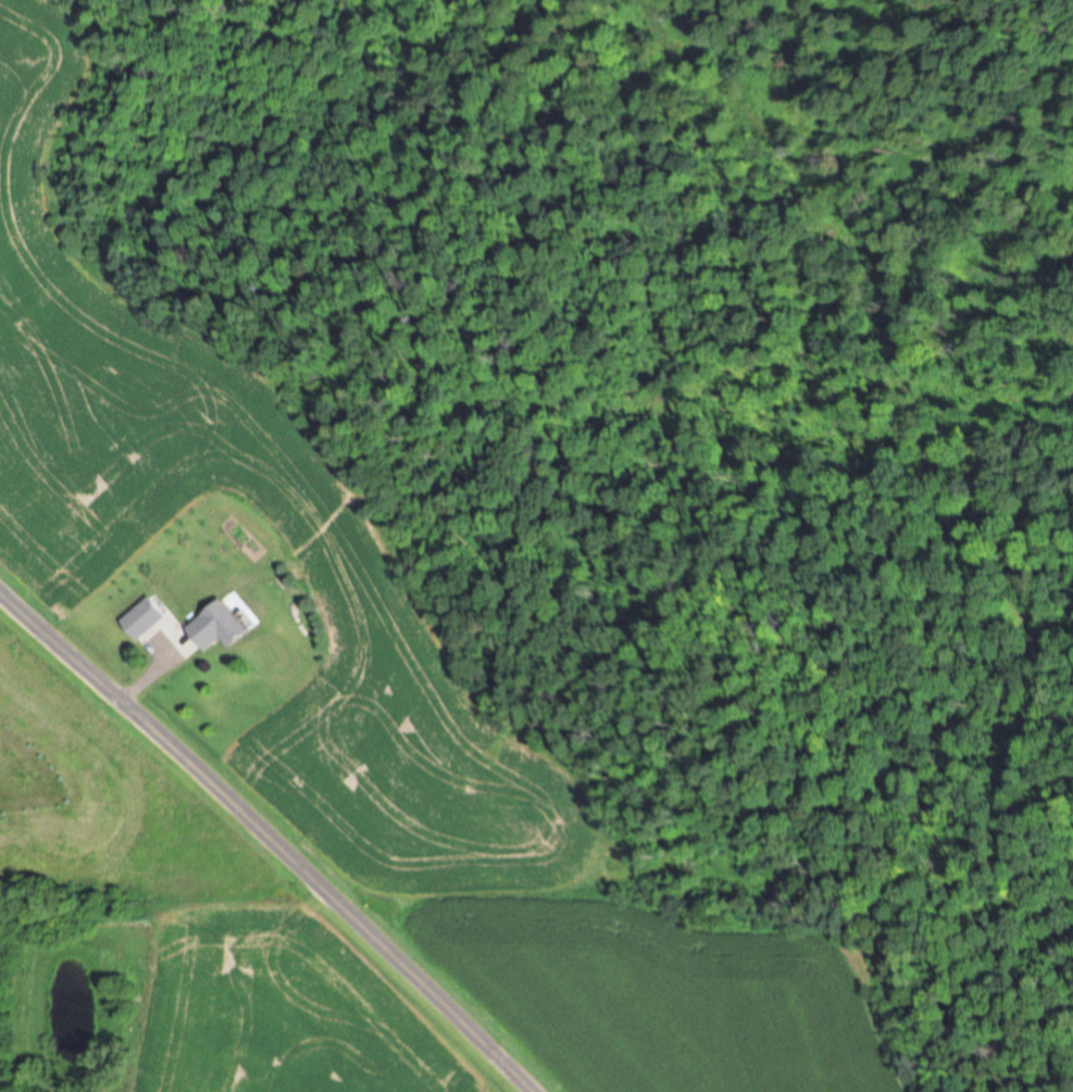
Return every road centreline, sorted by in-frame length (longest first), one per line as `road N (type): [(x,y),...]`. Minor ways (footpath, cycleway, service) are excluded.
road 1 (tertiary): [(476,1091),(377,961),(0,569)]

